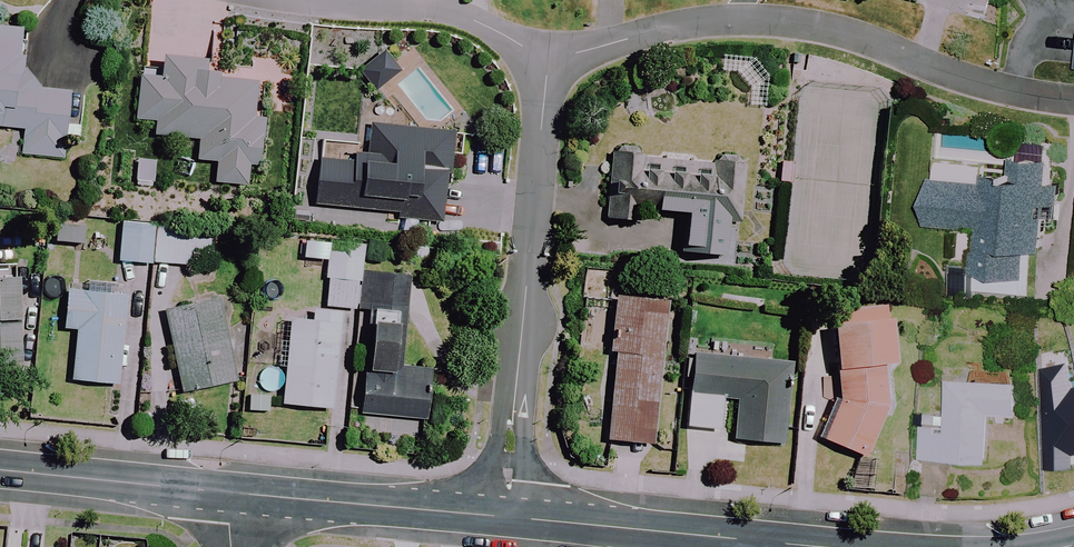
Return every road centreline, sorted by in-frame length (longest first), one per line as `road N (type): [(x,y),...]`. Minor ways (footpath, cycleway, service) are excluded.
road 1 (residential): [(549,56),(722,23),(797,25),(1012,90),(1073,97)]
road 2 (residential): [(508,517),(549,56)]
road 3 (tertiary): [(230,493),(508,517)]
road 4 (tertiary): [(508,517),(765,541)]
road 5 (residential): [(318,0),(442,10),(549,56)]
road 6 (tertiary): [(0,471),(230,493)]

